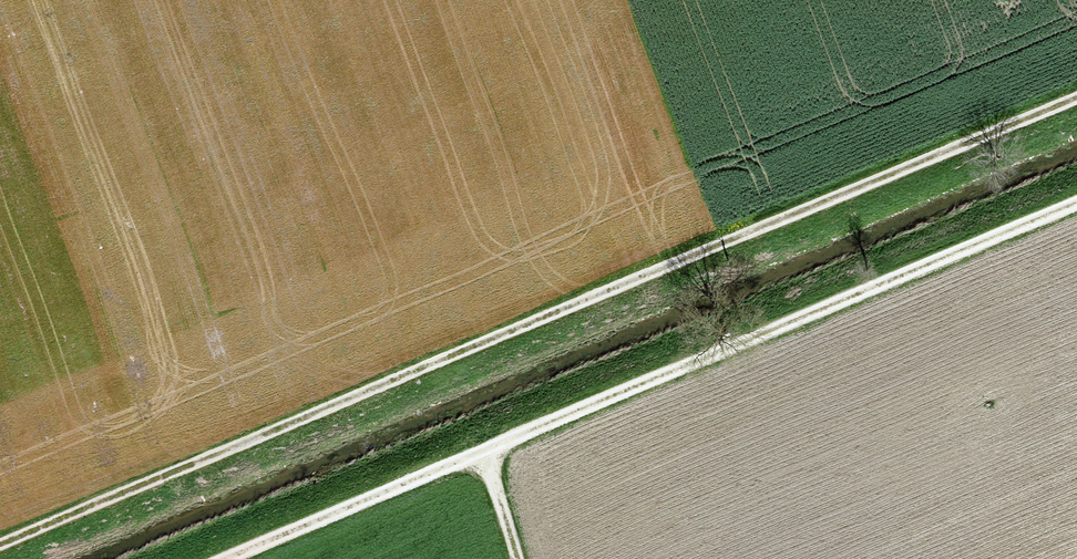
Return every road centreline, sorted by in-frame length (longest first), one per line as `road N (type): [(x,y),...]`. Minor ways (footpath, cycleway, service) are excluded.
road 1 (track): [(0,545),(1076,98)]
road 2 (track): [(1076,206),(223,558)]

